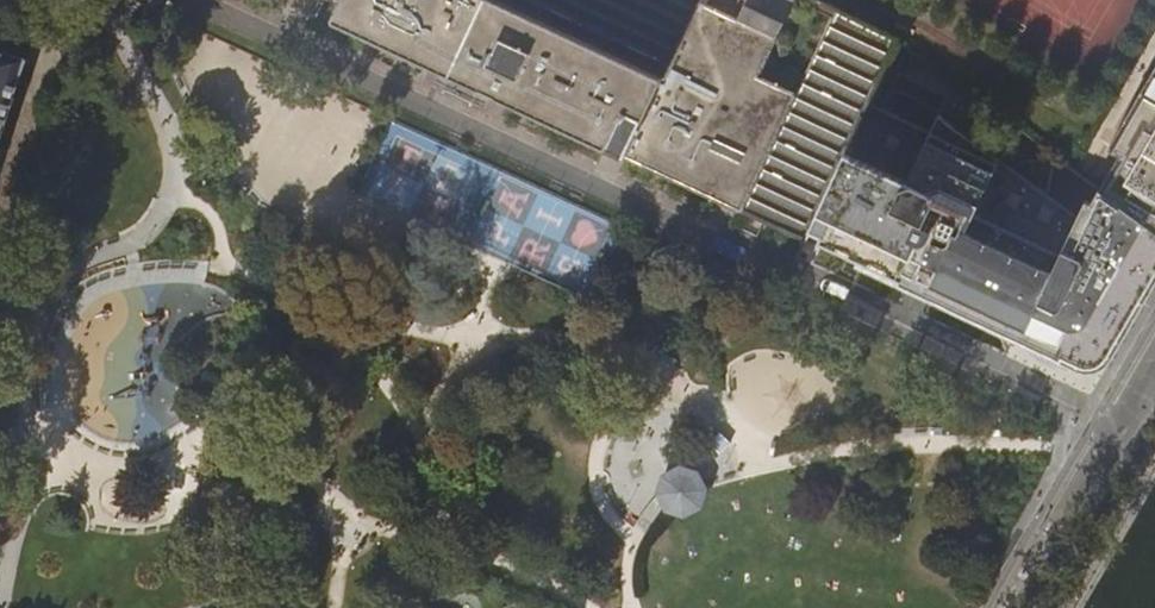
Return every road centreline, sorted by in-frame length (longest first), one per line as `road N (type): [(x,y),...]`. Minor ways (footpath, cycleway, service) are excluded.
road 1 (residential): [(1017,607),(1154,373)]

